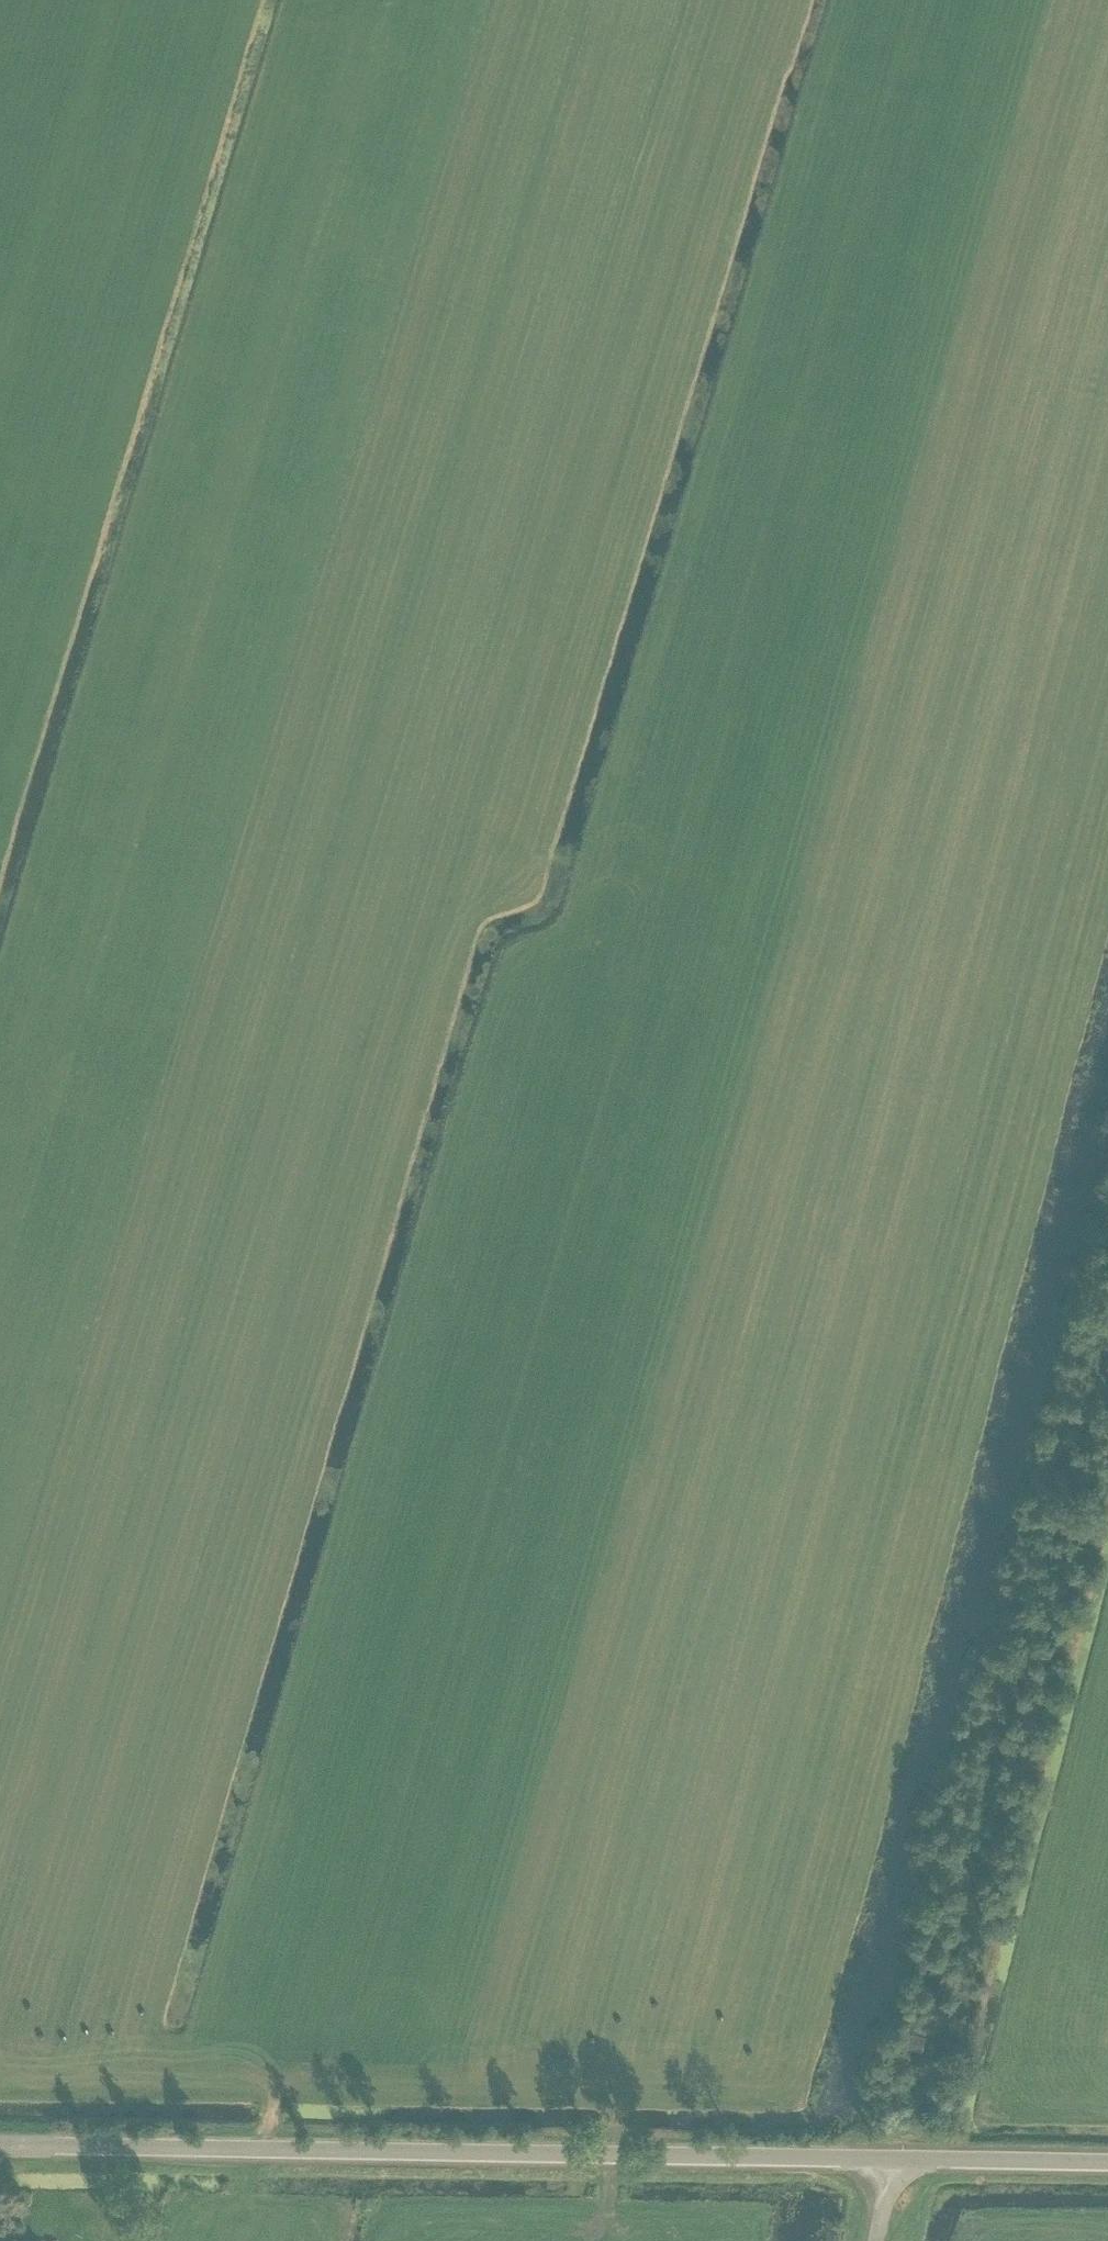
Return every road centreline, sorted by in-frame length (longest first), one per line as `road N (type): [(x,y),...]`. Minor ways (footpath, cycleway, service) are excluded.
road 1 (unclassified): [(0,2147),(892,2160)]
road 2 (unclassified): [(892,2160),(1107,2164)]

